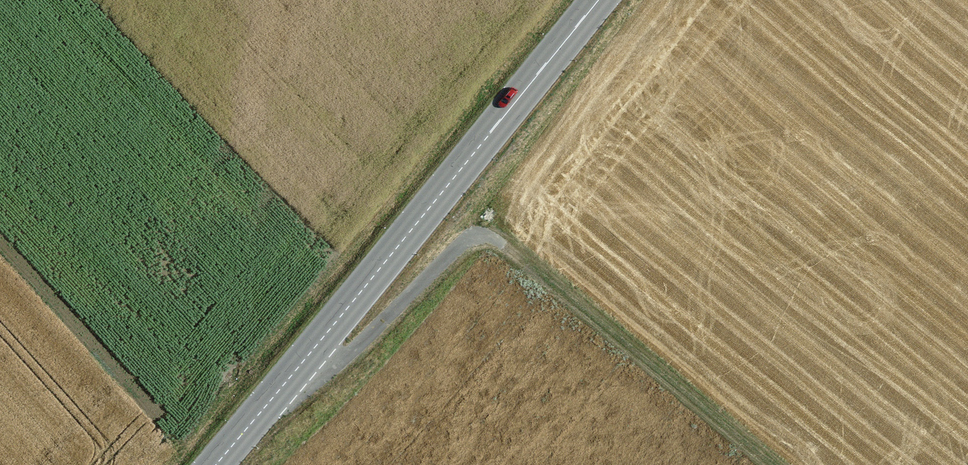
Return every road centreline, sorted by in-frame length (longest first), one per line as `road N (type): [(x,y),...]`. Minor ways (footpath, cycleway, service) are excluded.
road 1 (track): [(775,464),(486,236),(461,244),(331,369),(293,368)]
road 2 (secondary): [(211,464),(599,0)]

